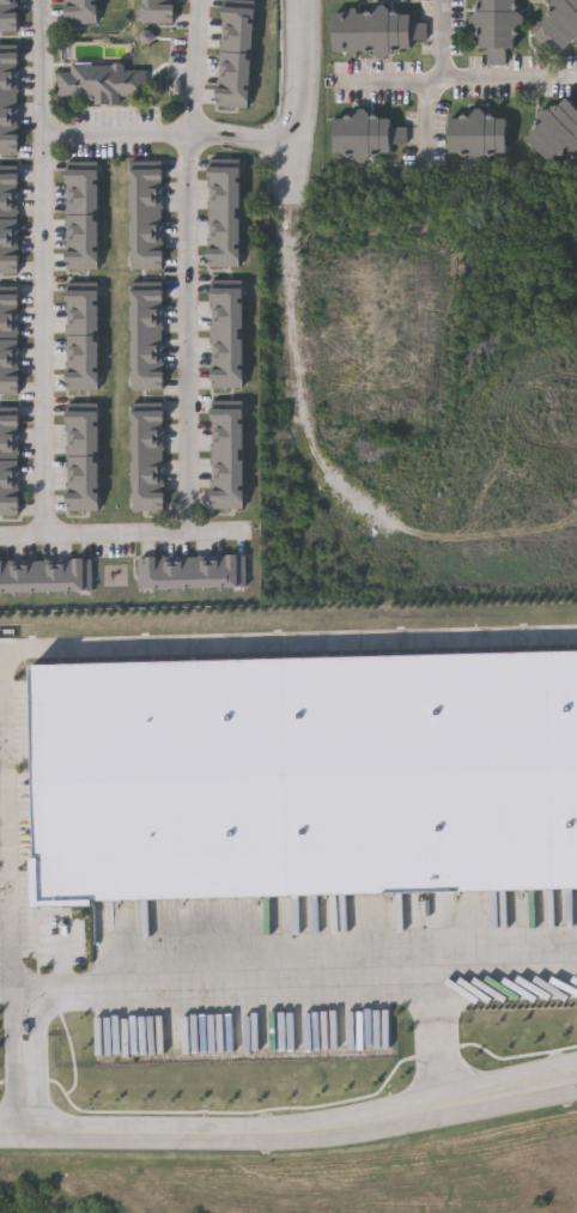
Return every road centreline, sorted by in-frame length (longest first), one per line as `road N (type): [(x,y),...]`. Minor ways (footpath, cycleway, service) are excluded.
road 1 (tertiary): [(576,1081),(333,1130),(0,1133)]
road 2 (residential): [(298,0),(294,137)]

